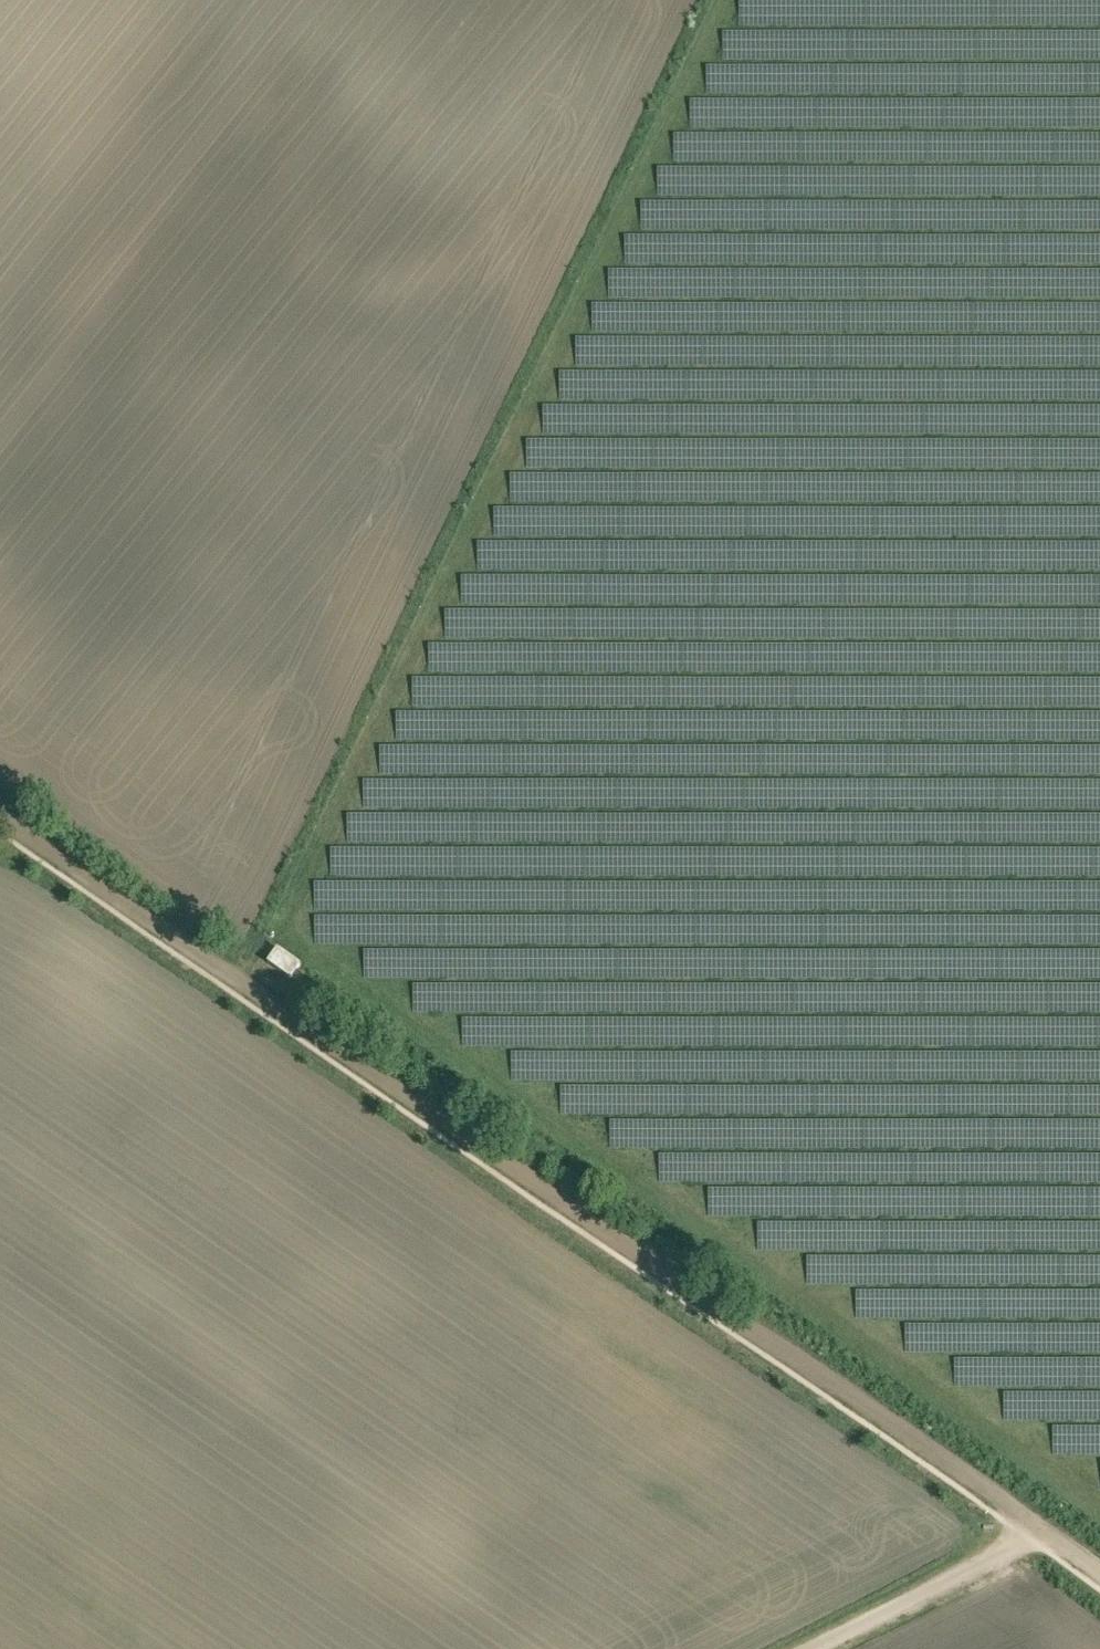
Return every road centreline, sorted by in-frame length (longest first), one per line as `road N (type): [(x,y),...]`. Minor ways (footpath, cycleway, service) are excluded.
road 1 (track): [(1045,1529),(0,819)]
road 2 (track): [(808,1648),(1045,1529)]

